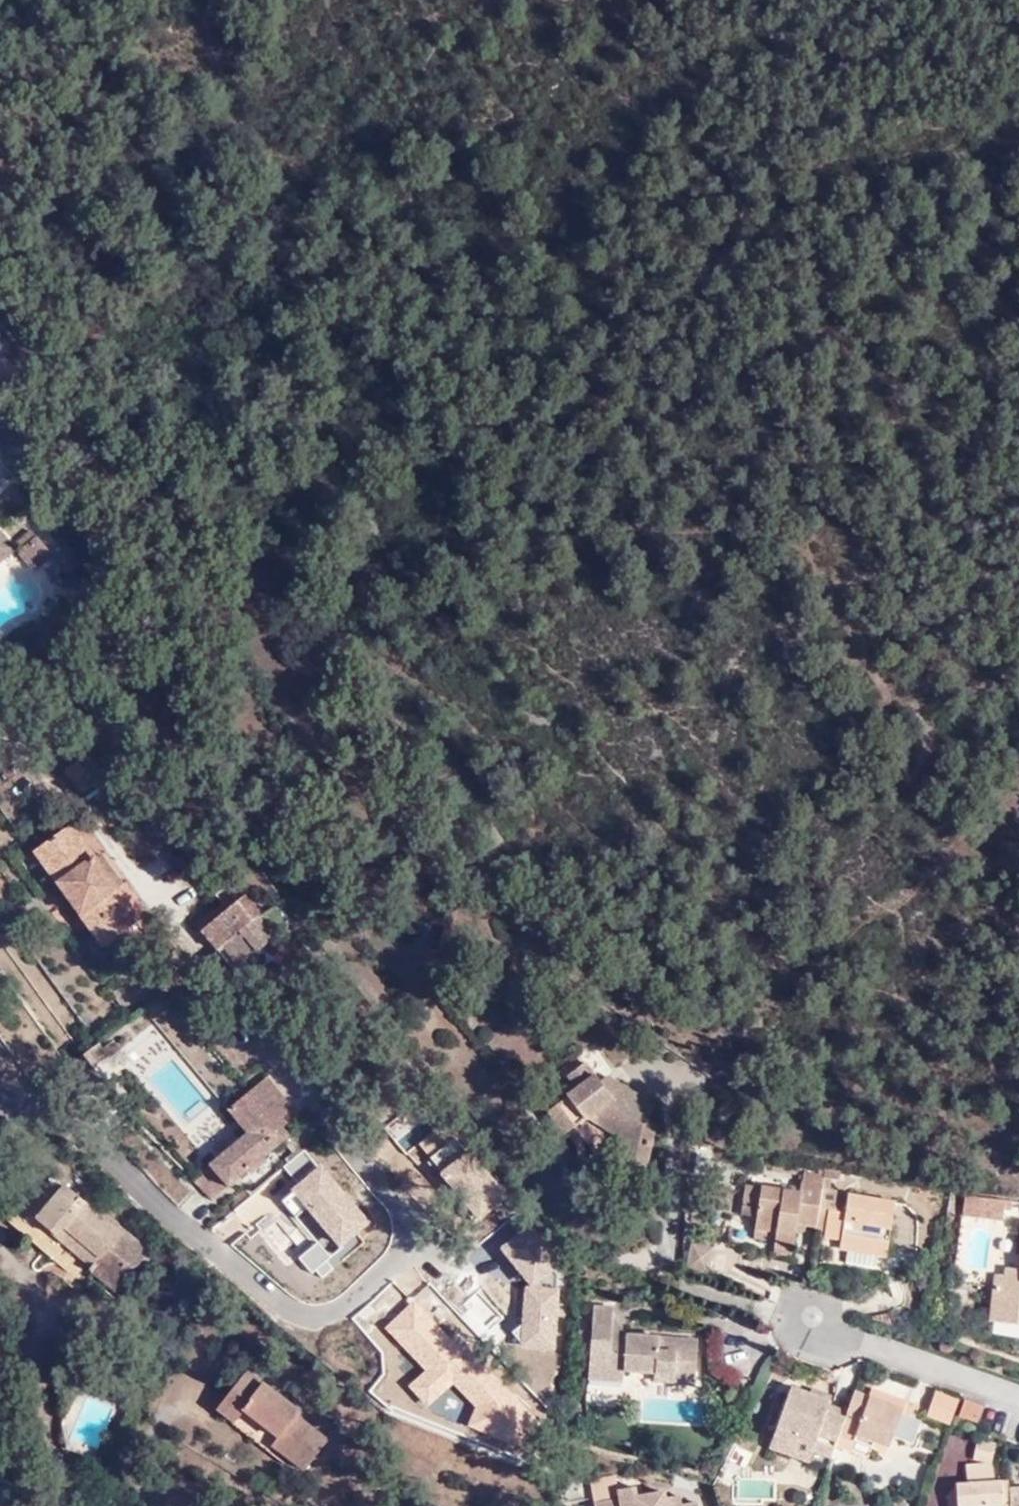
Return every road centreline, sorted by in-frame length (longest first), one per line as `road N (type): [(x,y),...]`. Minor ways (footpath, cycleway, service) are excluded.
road 1 (residential): [(76,1129),(213,1263),(308,1319),(334,1313),(382,1283),(410,1249),(408,1206),(289,1076)]
road 2 (residential): [(1018,1400),(822,1333),(809,1317)]

